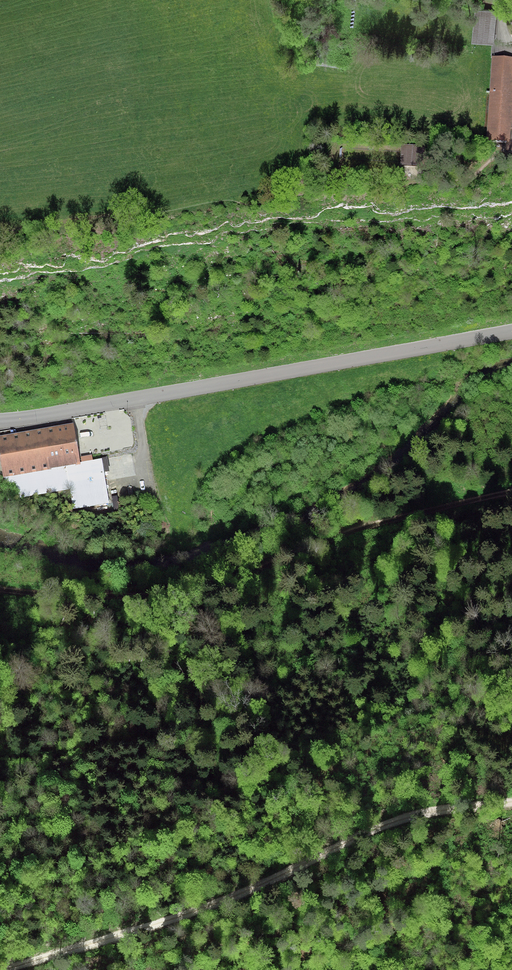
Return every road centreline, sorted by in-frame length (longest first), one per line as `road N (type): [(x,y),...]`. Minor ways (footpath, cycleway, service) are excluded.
road 1 (track): [(511,801),(394,823),(146,929),(2,969)]
road 2 (track): [(511,493),(339,535),(189,591),(0,588)]
road 3 (tertiary): [(0,420),(511,331)]
road 4 (track): [(0,759),(160,737)]

